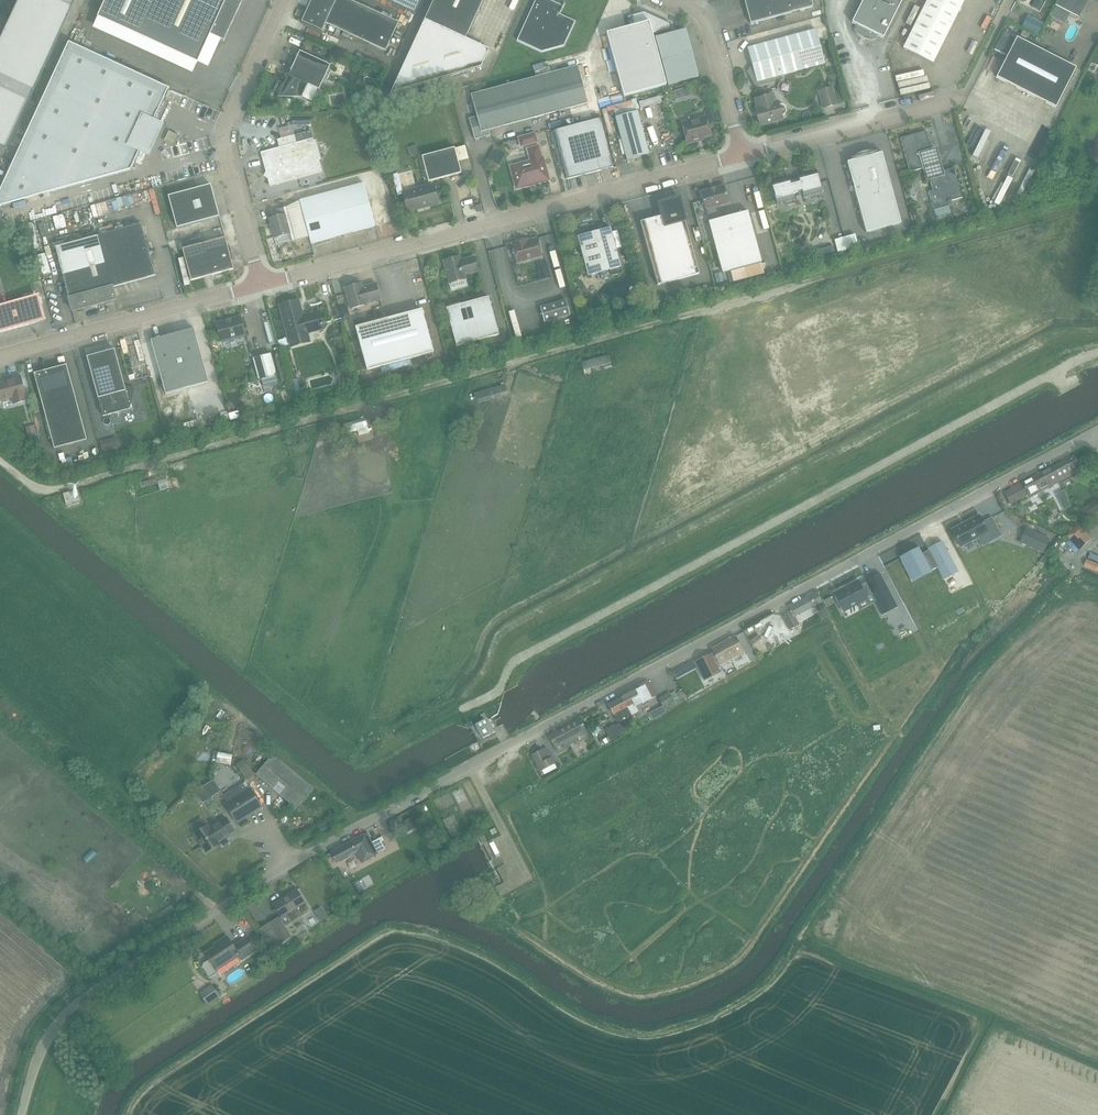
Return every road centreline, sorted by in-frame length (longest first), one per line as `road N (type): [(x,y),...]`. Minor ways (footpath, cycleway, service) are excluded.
road 1 (unclassified): [(22,1114),(43,1044),(69,1010),(258,883),(1090,435)]
road 2 (track): [(1097,201),(61,488),(29,484),(0,460)]
road 3 (unclassified): [(264,283),(742,154)]
road 4 (unclassified): [(260,284),(221,136),(284,0)]
road 5 (residential): [(0,355),(264,283)]
road 6 (unclassified): [(742,154),(964,96)]
road 7 (unclassified): [(742,154),(705,23),(669,0)]

